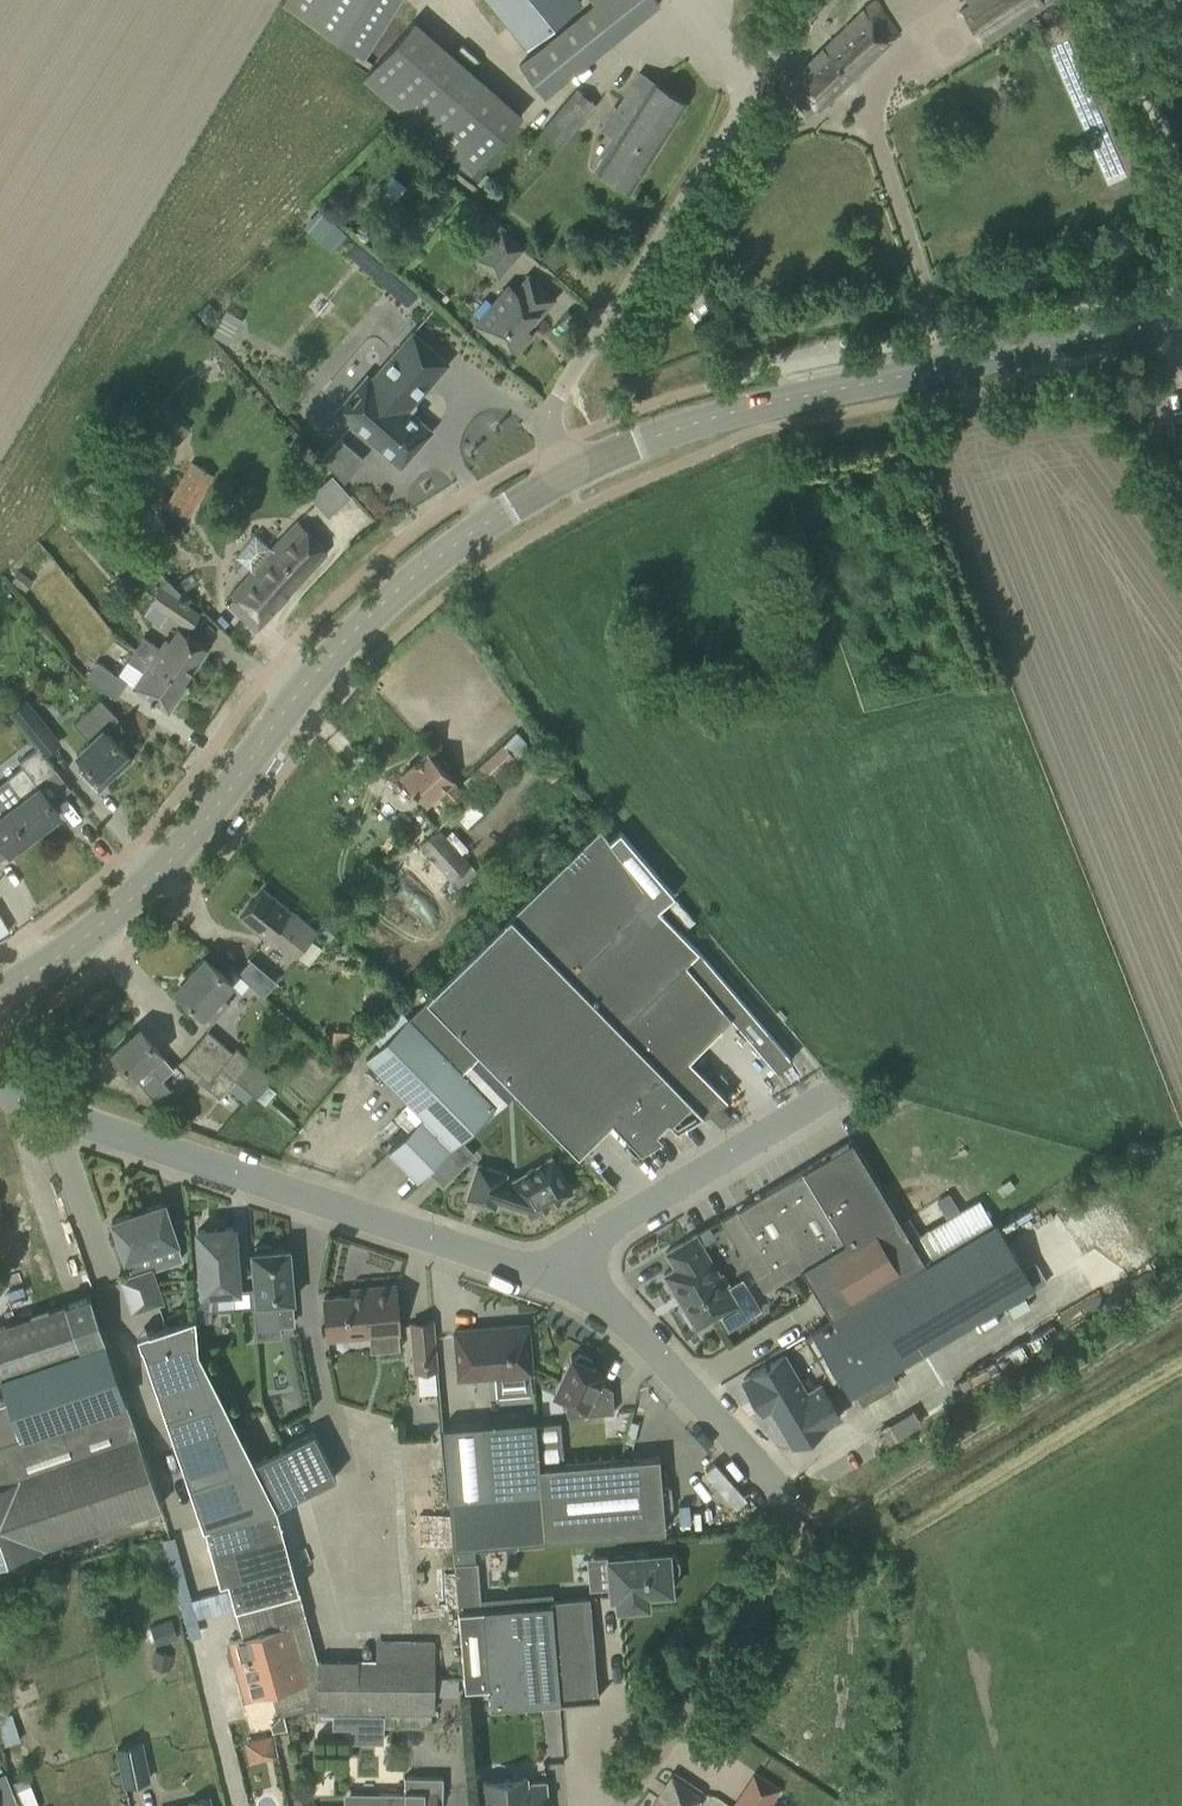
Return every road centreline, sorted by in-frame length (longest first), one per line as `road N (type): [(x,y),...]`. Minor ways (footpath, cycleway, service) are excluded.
road 1 (tertiary): [(0,992),(92,937),(155,875),(319,668),(397,590),(481,526),(567,479)]
road 2 (tertiary): [(567,479),(644,440),(734,411),(1181,321)]
road 3 (unclassified): [(566,1274),(500,1264),(44,1115),(0,1088)]
road 4 (residential): [(567,479),(552,448),(557,395),(803,0)]
road 5 (unclassified): [(775,1483),(623,1319),(566,1274)]
road 6 (unclassified): [(566,1274),(620,1221),(802,1110)]
road 7 (track): [(1105,0),(1181,182)]

